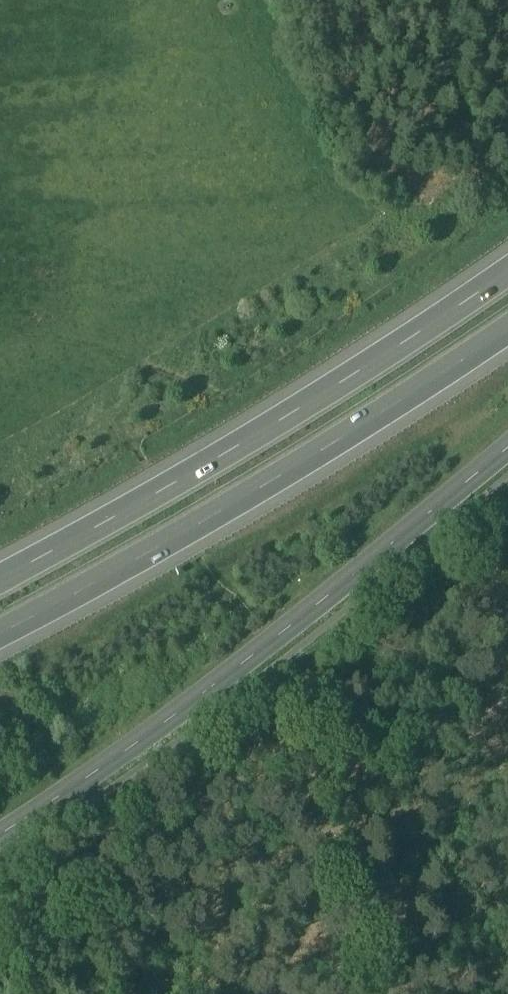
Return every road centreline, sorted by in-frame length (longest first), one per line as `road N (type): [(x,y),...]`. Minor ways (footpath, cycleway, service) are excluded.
road 1 (tertiary): [(0,834),(201,700),(507,450)]
road 2 (motorway): [(507,276),(150,500),(0,581)]
road 3 (motorway): [(0,636),(321,456),(507,333)]

